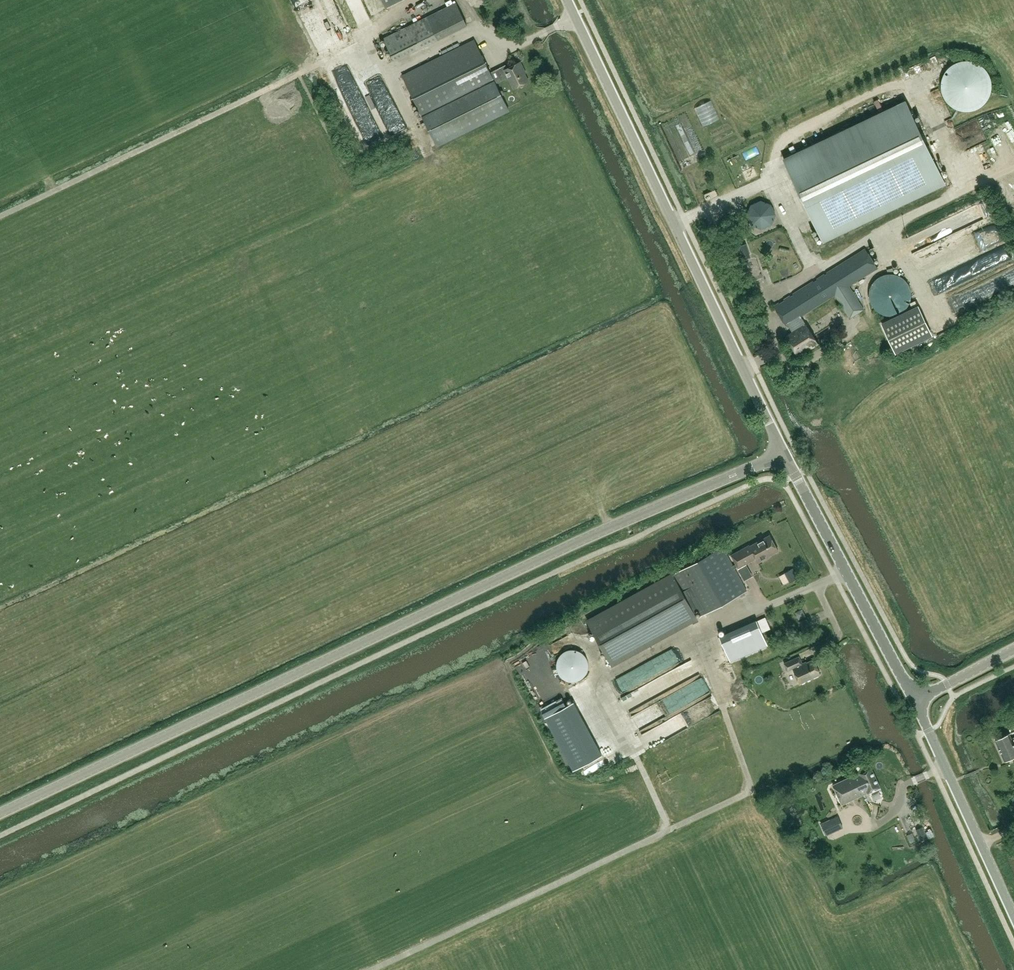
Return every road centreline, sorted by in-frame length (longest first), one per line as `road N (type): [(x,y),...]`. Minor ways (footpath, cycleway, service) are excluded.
road 1 (tertiary): [(0,812),(785,454)]
road 2 (track): [(717,692),(751,791),(366,969)]
road 3 (unclassified): [(785,454),(568,0)]
road 4 (tertiary): [(913,701),(785,454)]
road 5 (unclassified): [(1013,916),(913,701)]

